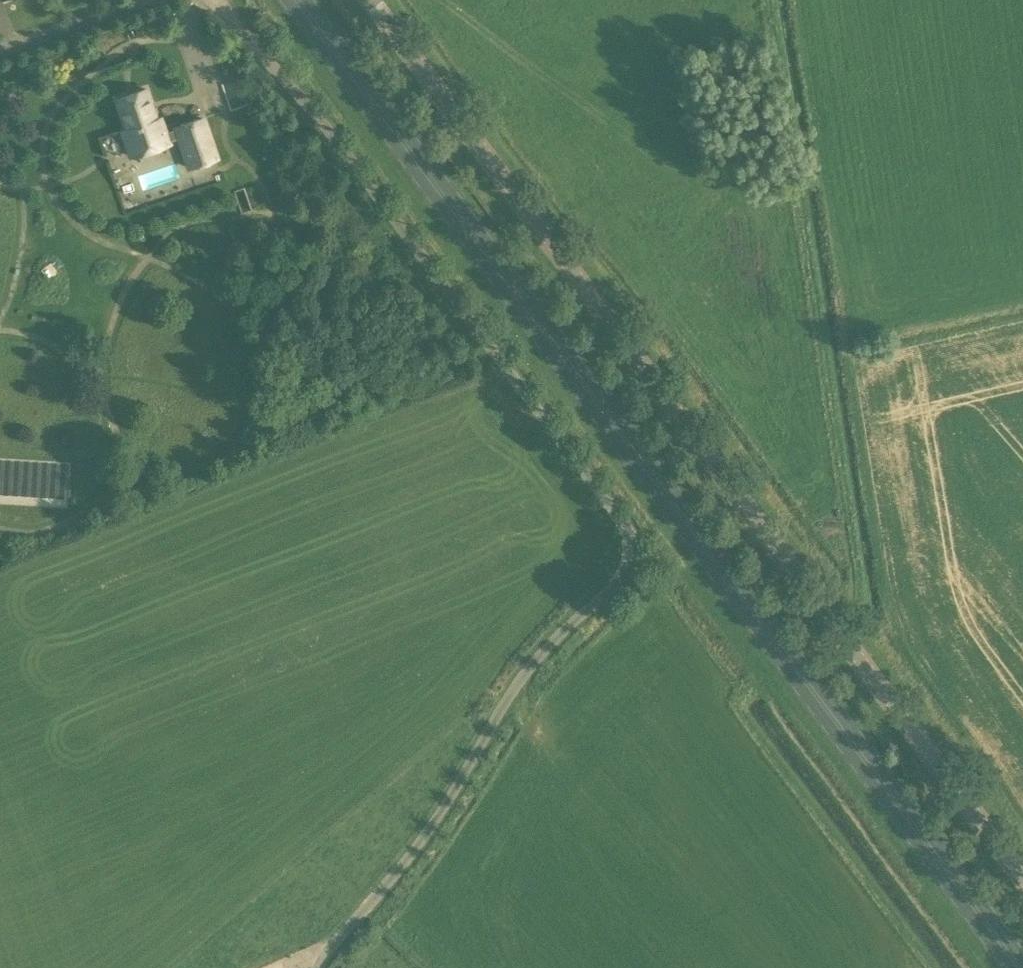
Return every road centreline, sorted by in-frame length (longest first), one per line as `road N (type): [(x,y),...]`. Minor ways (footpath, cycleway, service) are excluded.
road 1 (primary): [(1022,967),(295,0)]
road 2 (unclassified): [(359,913),(424,835),(512,688),(626,573),(632,544),(623,520),(307,109),(213,0)]
road 3 (unclassified): [(1022,877),(370,0)]
road 4 (unclassified): [(147,0),(0,52)]

